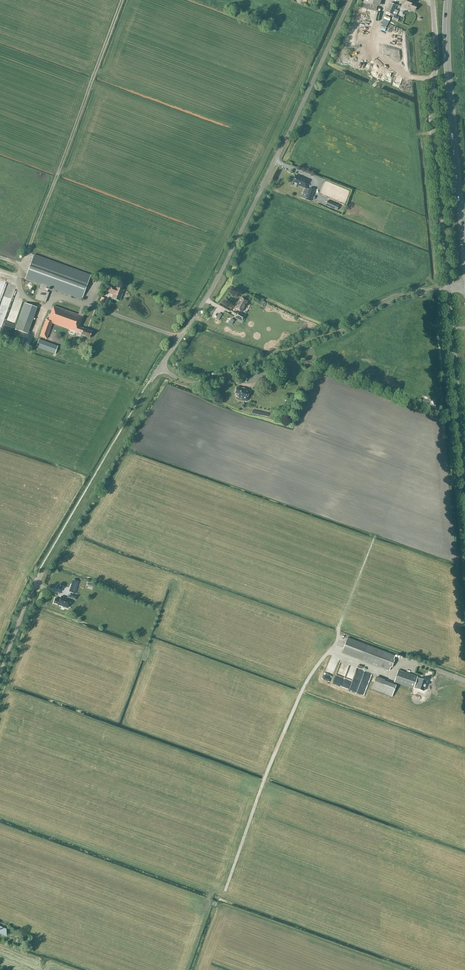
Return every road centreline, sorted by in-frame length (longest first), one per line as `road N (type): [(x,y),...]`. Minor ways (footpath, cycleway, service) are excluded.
road 1 (unclassified): [(160,369),(212,288),(348,0)]
road 2 (tertiary): [(448,288),(431,106),(432,0)]
road 3 (primary): [(464,251),(448,0)]
road 4 (unclassified): [(464,475),(448,288)]

